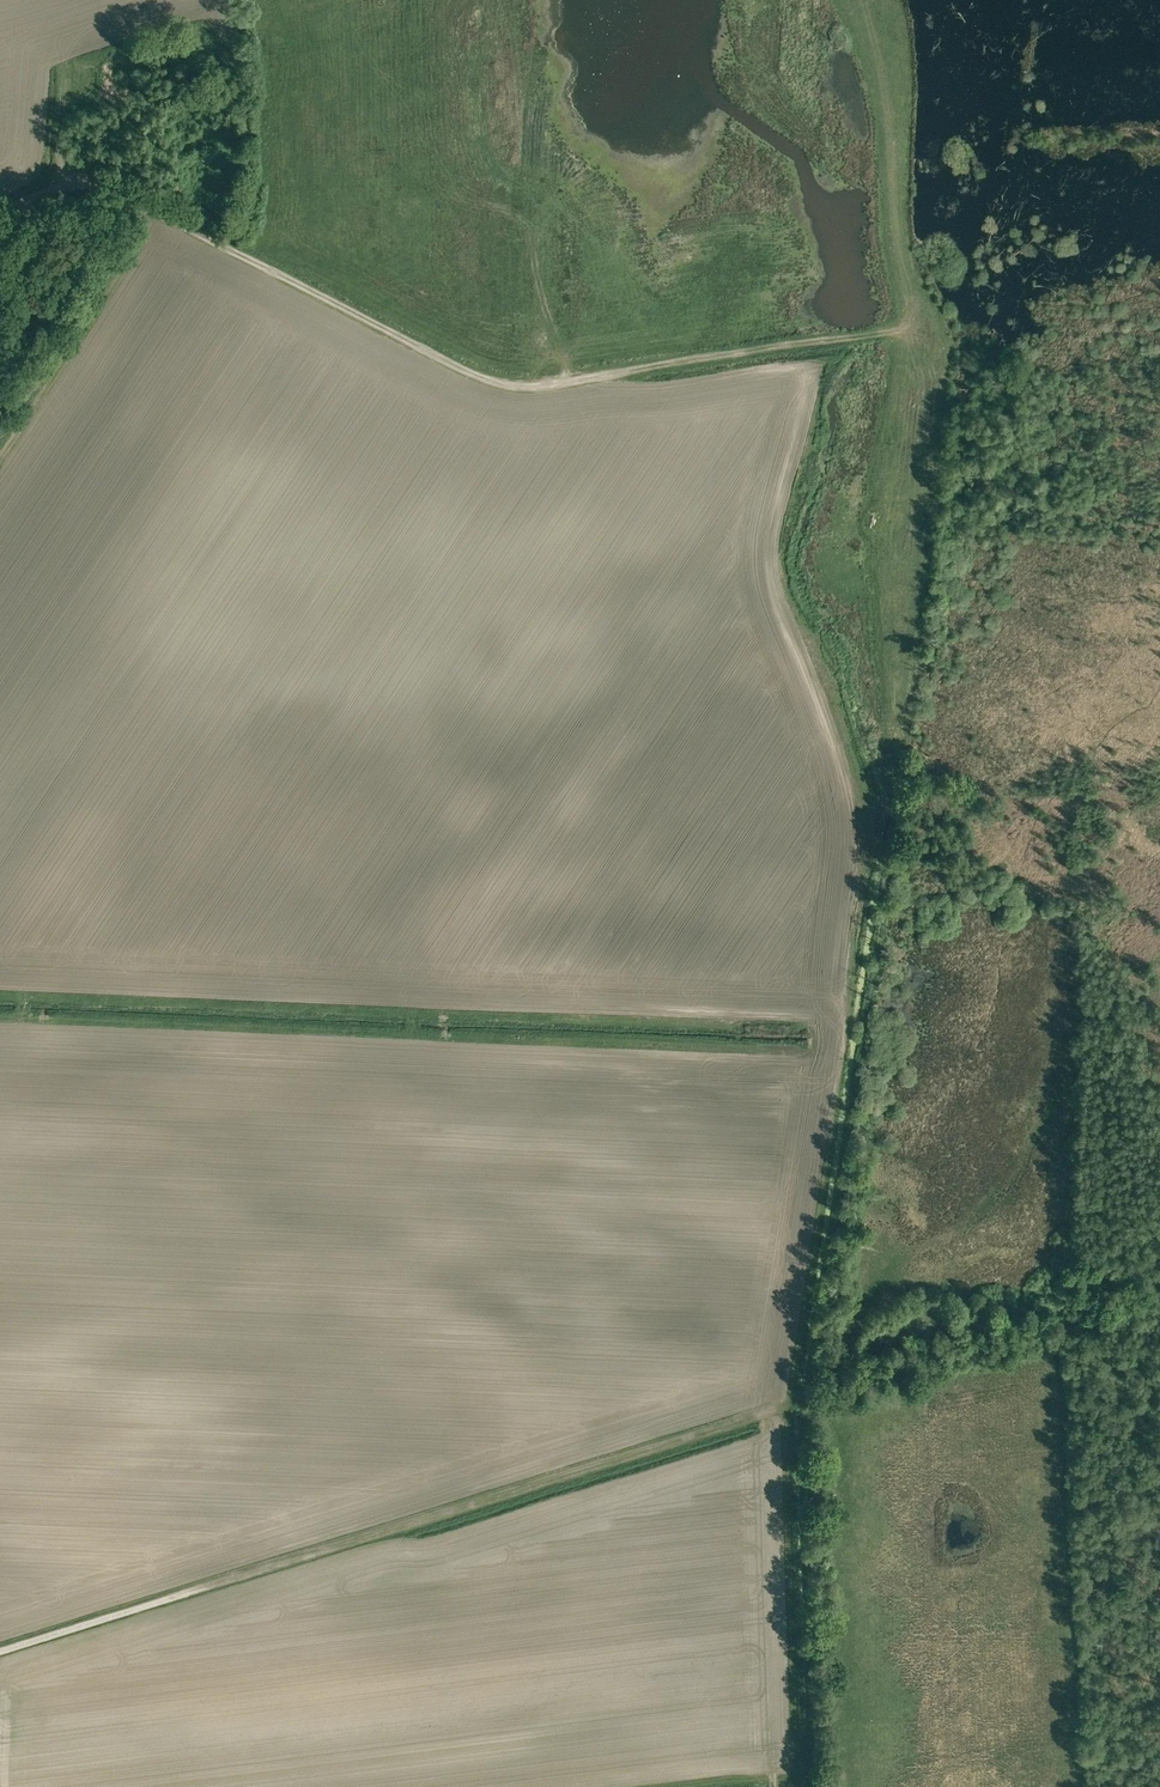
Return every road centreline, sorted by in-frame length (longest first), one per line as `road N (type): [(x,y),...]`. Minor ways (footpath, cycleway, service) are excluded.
road 1 (track): [(0,198),(59,177),(116,183),(493,382),(563,383),(917,337)]
road 2 (track): [(0,1652),(811,1400)]

